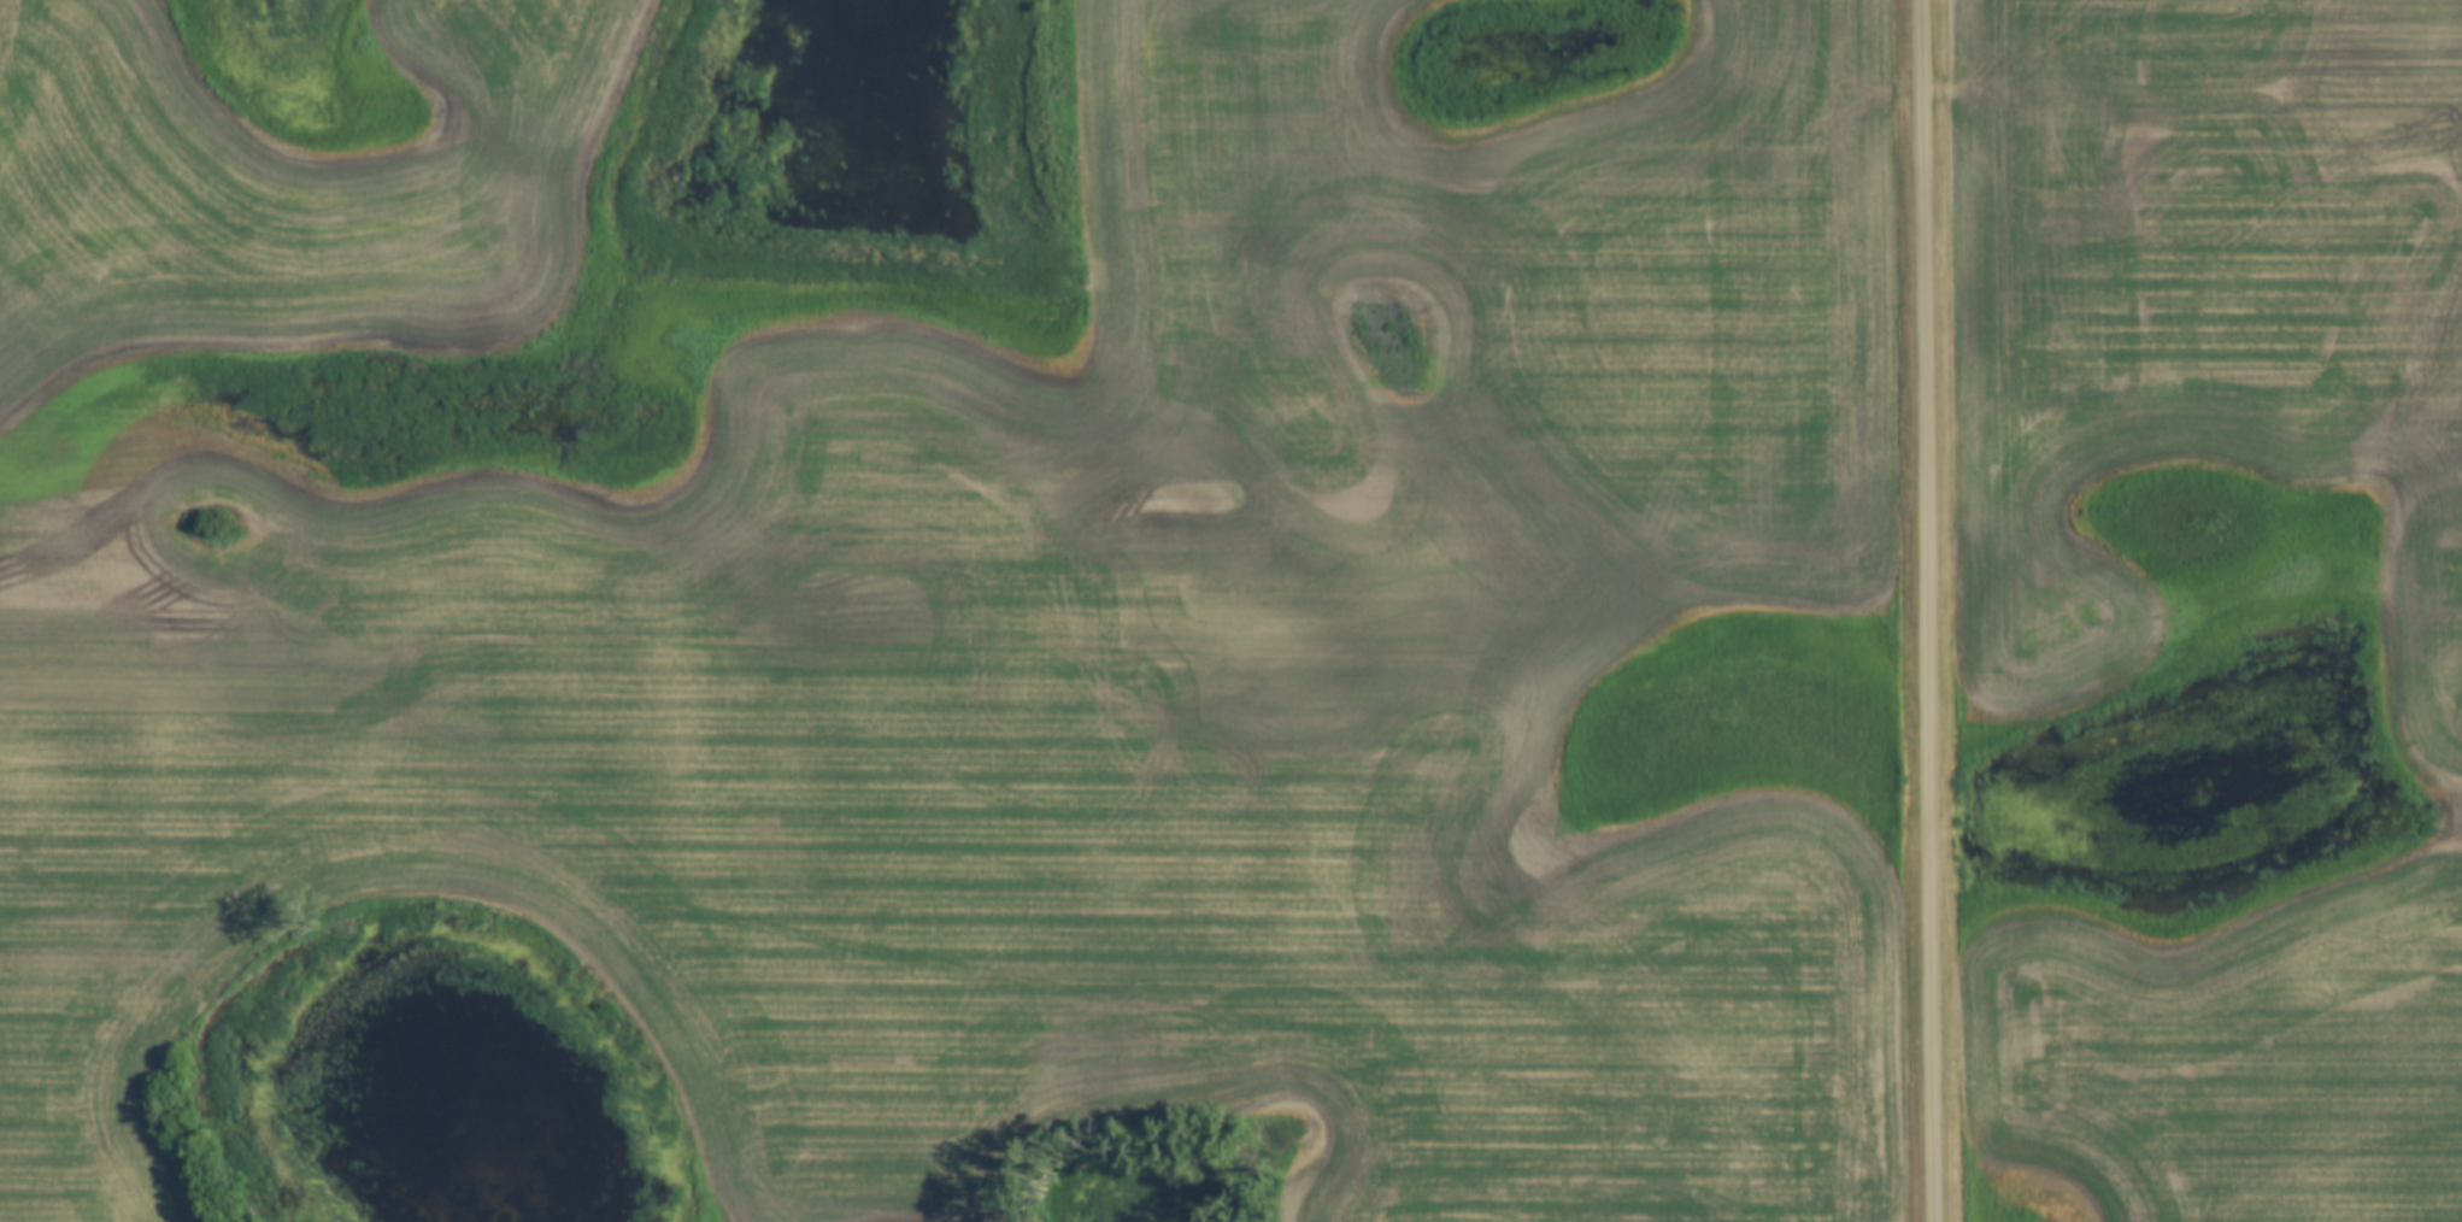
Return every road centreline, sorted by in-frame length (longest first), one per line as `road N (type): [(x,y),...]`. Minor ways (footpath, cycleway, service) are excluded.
road 1 (residential): [(1940,1221),(1928,0)]

